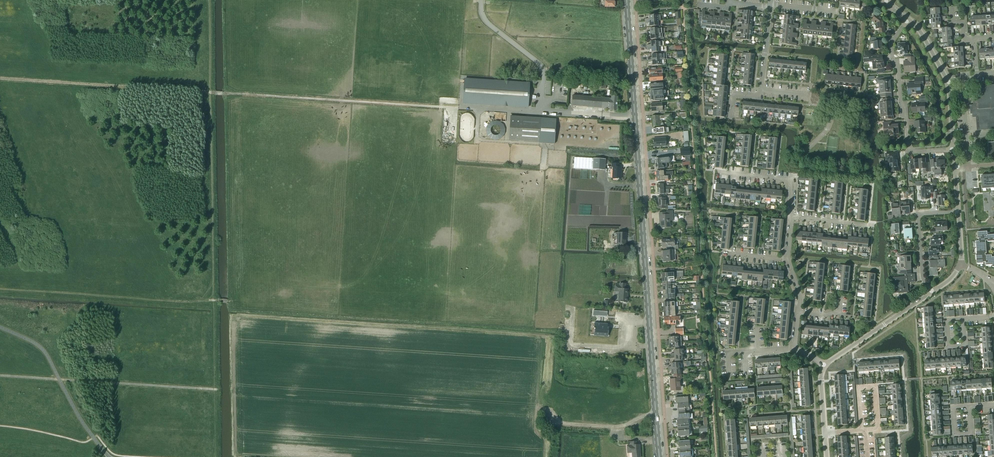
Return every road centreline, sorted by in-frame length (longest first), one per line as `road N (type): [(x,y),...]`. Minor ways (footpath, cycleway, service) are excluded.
road 1 (track): [(460,108),(0,79)]
road 2 (secondary): [(659,456),(627,0)]
road 3 (track): [(209,0),(214,307)]
road 4 (track): [(219,390),(0,376)]
road 5 (track): [(0,293),(214,307)]
road 6 (residential): [(953,149),(910,152),(890,45),(907,20)]
road 7 (track): [(214,307),(217,456)]
road 8 (tertiary): [(825,366),(933,292)]
road 9 (residential): [(933,292),(923,276),(917,215),(959,211)]

